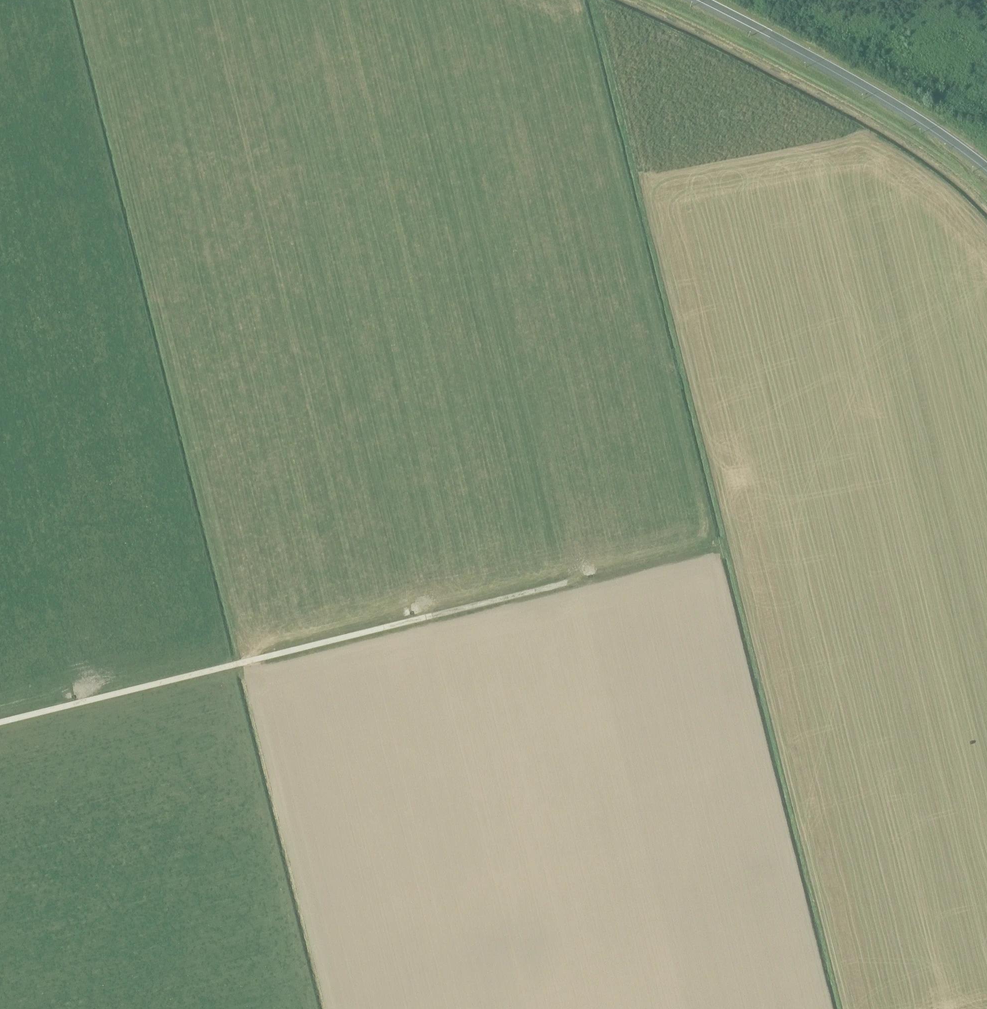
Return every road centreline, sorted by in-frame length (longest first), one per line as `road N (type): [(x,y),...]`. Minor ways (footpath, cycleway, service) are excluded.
road 1 (motorway): [(704,0),(878,93),(986,167)]

